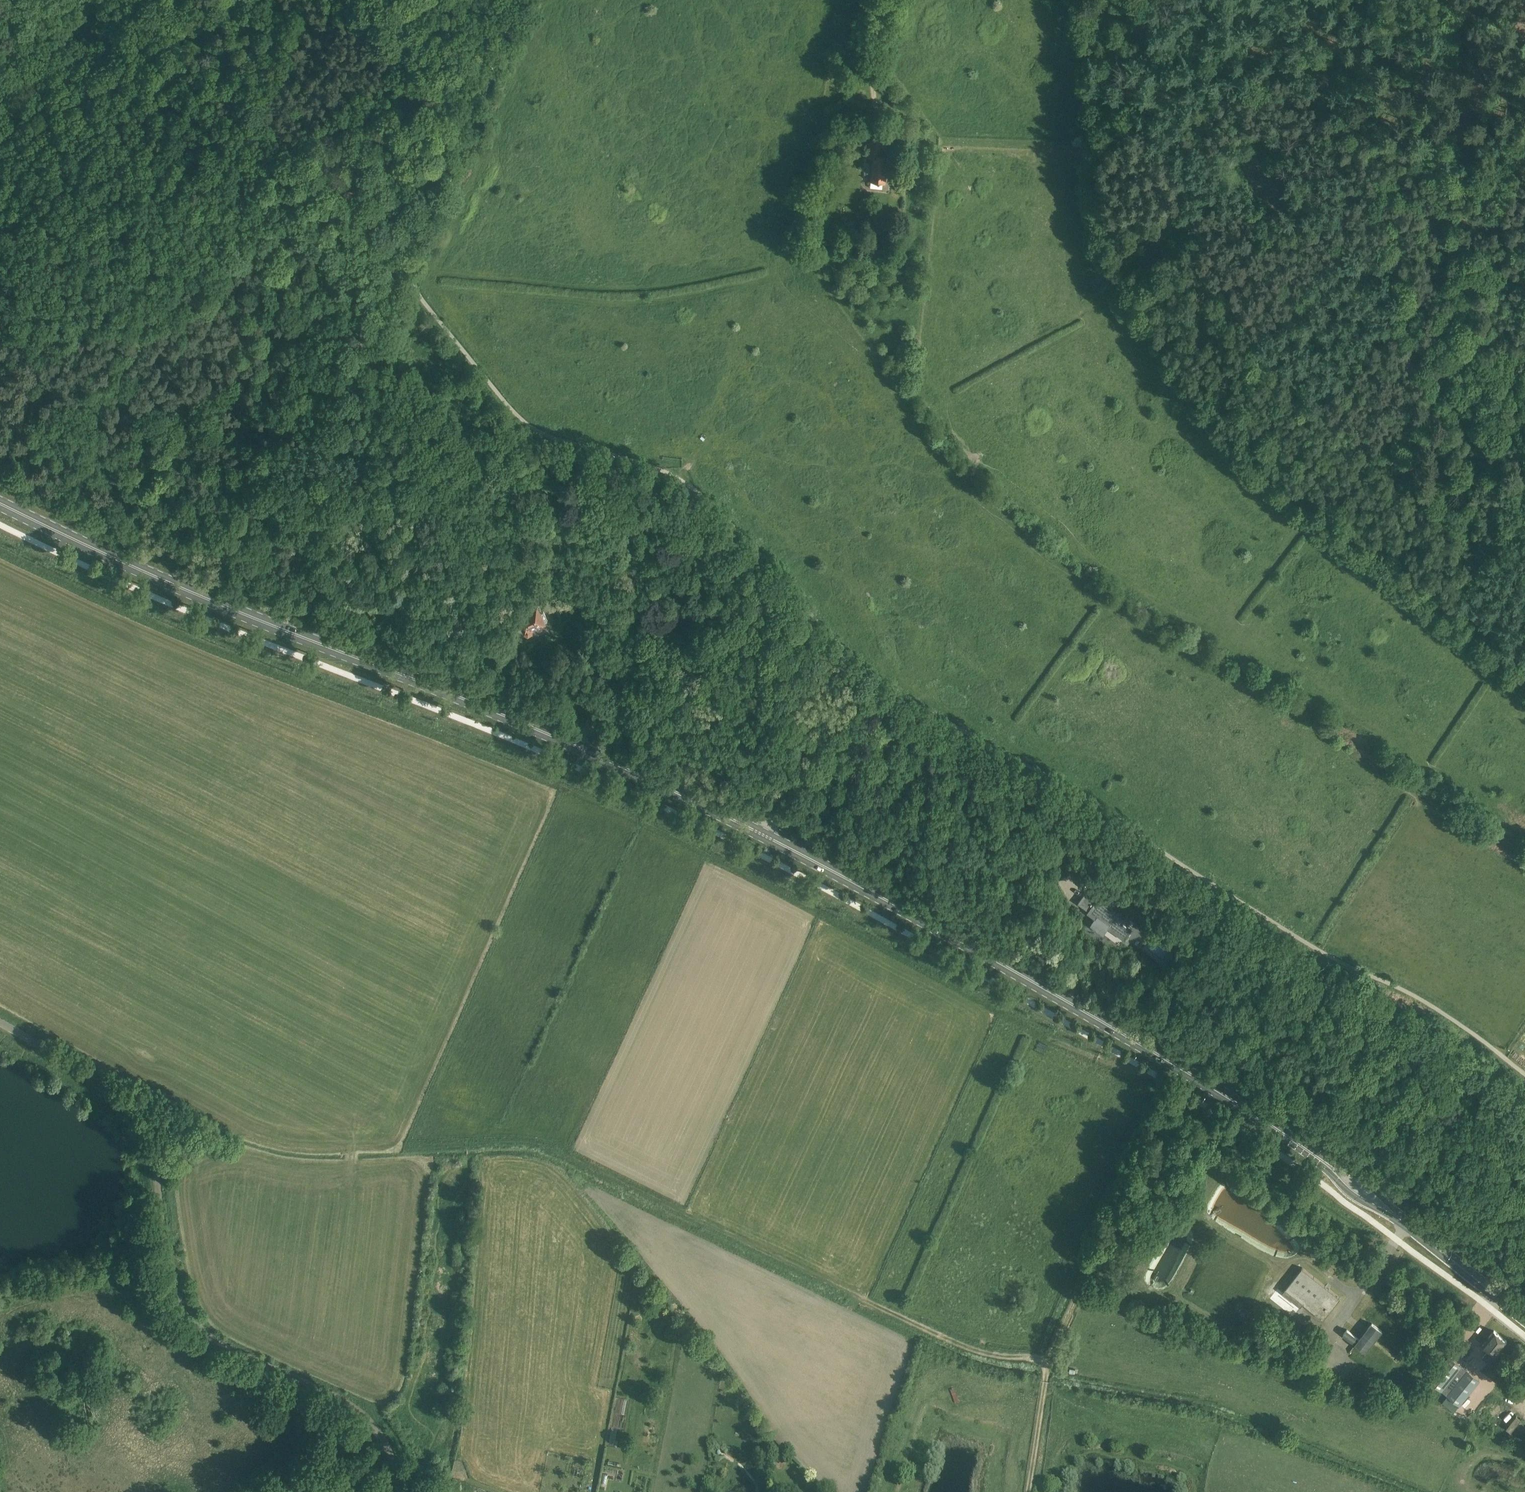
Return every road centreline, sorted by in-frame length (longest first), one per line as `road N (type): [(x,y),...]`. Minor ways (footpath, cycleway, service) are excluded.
road 1 (primary): [(1319,1159),(1071,1004),(761,834),(578,747),(212,601),(0,503)]
road 2 (track): [(1524,657),(1318,500),(1215,406),(1178,358),(1123,253),(1083,0)]
road 3 (unclassified): [(400,1491),(398,1453),(380,1429),(215,1341),(190,1317),(171,1272),(156,1157),(128,1095),(0,1018)]
road 4 (primary): [(1524,1319),(1394,1215)]

